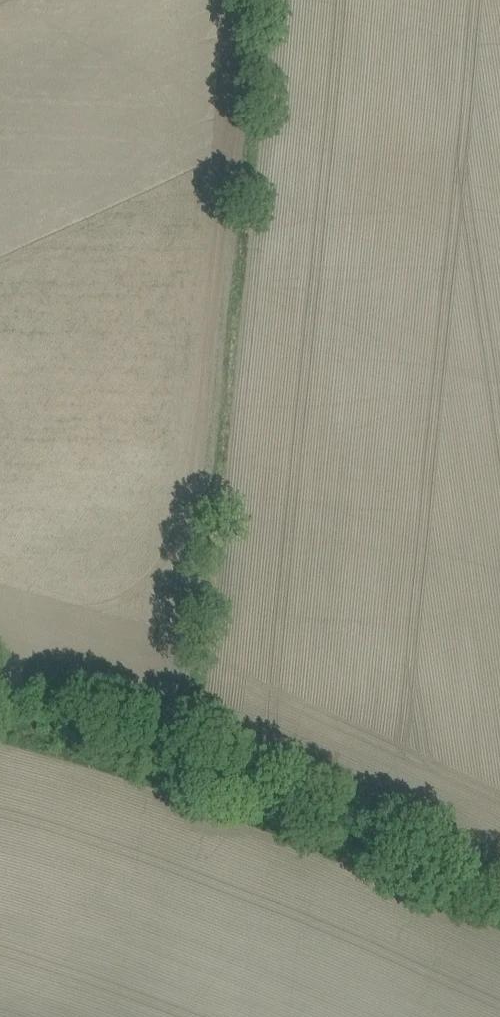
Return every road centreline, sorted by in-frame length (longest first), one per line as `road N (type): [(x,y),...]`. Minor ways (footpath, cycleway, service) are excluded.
road 1 (track): [(0,710),(175,757),(499,903)]

